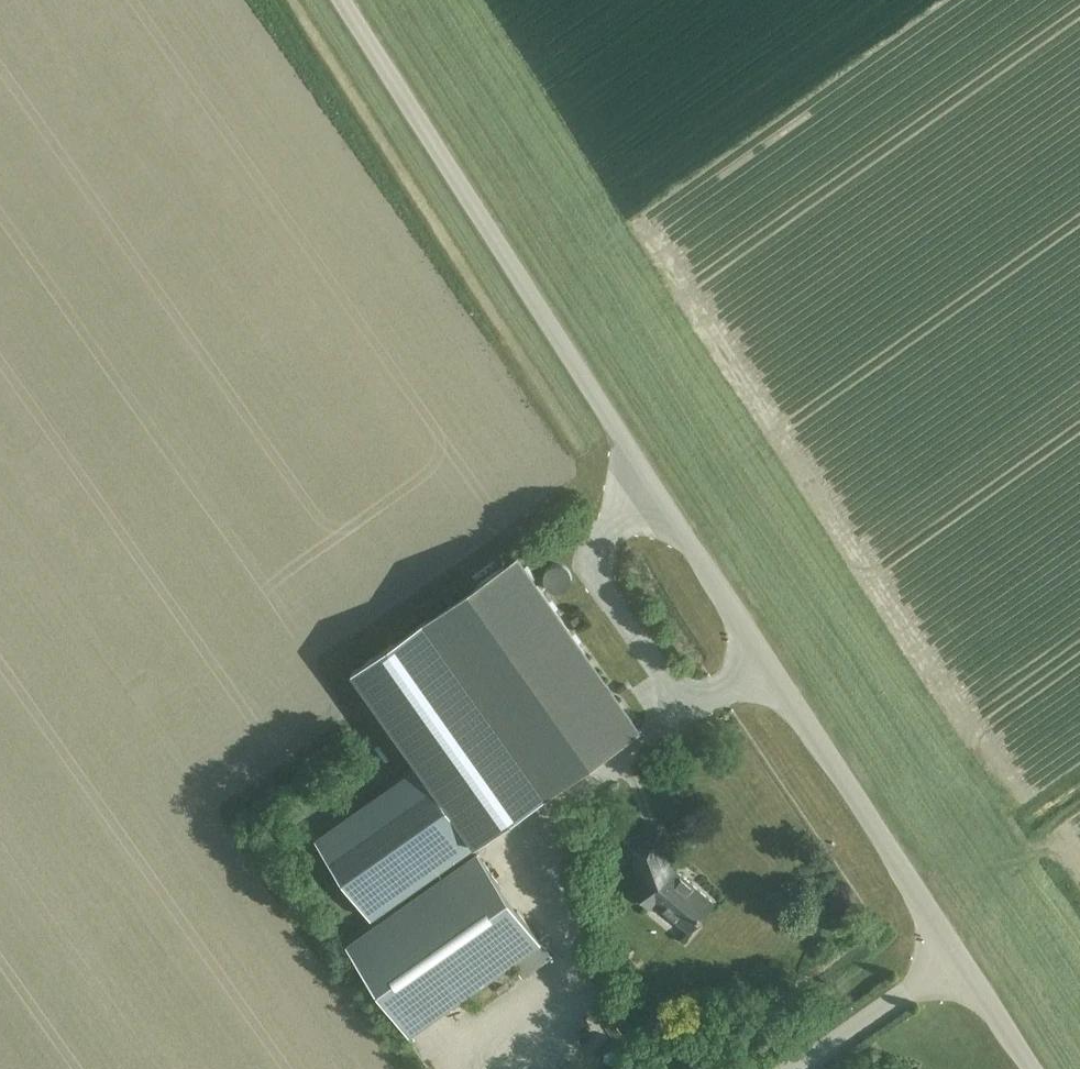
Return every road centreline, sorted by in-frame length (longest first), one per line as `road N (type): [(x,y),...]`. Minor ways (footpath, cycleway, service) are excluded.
road 1 (unclassified): [(1032,1068),(876,844),(343,0)]

